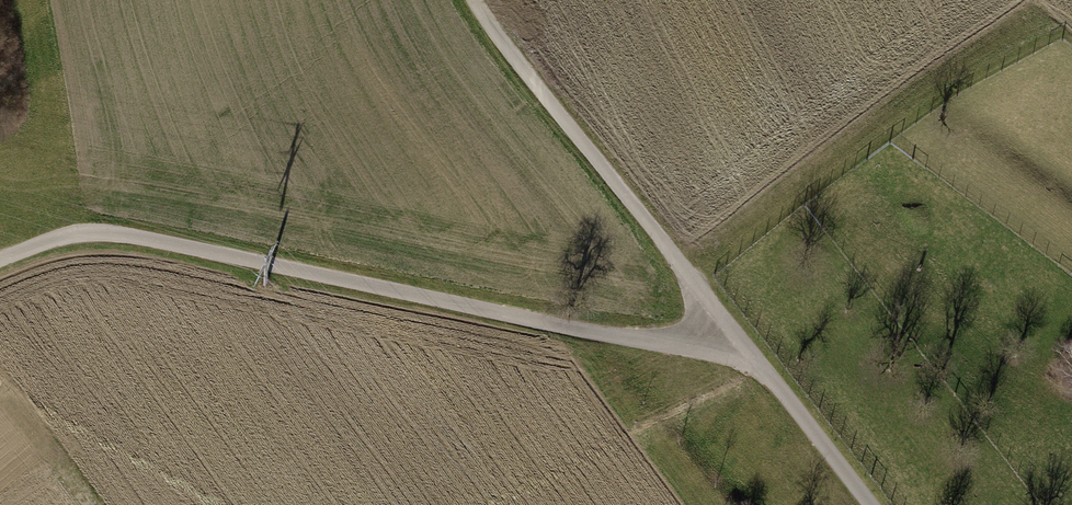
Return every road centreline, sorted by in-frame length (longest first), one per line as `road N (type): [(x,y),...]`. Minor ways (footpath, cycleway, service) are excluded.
road 1 (unclassified): [(0,259),(81,230),(626,339),(685,342),(724,334)]
road 2 (unclassified): [(476,0),(673,254),(724,334)]
road 3 (unclassified): [(724,334),(781,389),(871,504)]

